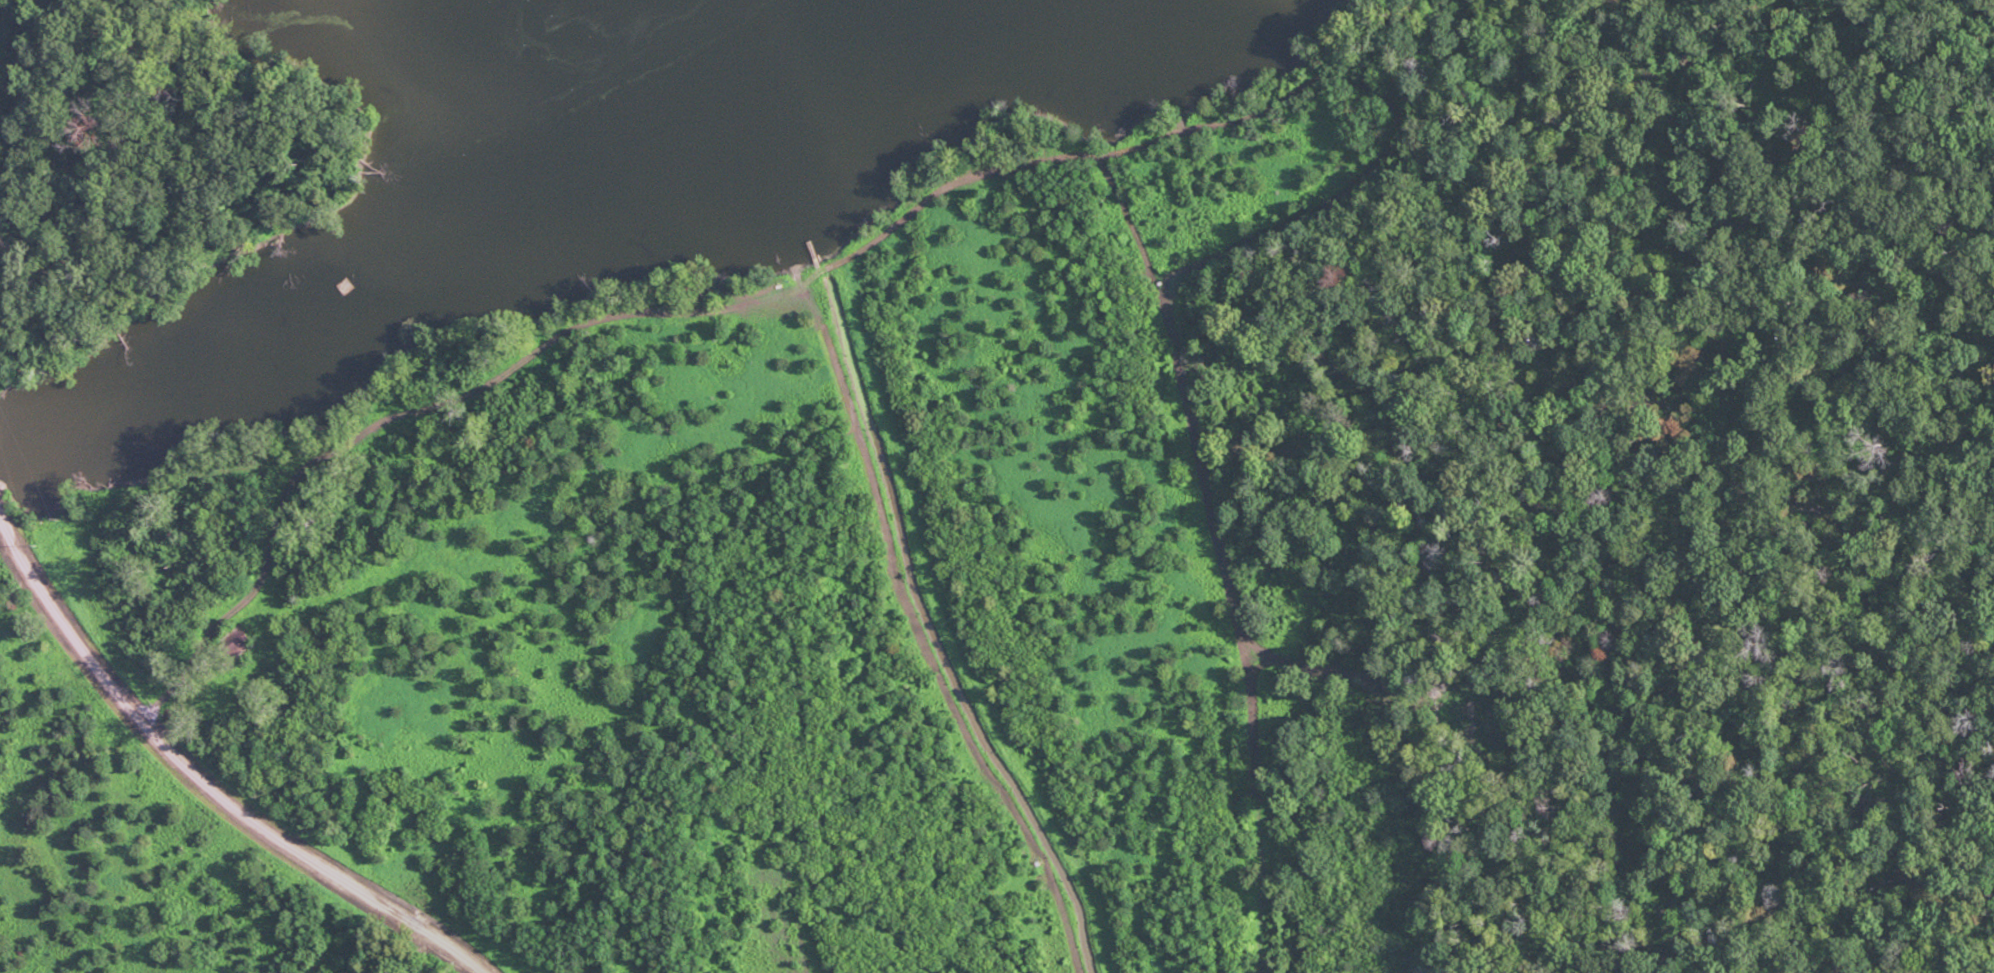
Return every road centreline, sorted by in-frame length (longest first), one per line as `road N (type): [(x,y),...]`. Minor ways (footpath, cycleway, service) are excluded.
road 1 (residential): [(26,560),(228,475),(333,452),(584,331),(781,294),(991,178),(1179,144),(1245,123),(1283,100)]
road 2 (residential): [(135,714),(307,617),(494,542),(789,448)]
road 3 (residential): [(481,972),(213,795),(153,737),(87,650),(0,511)]

